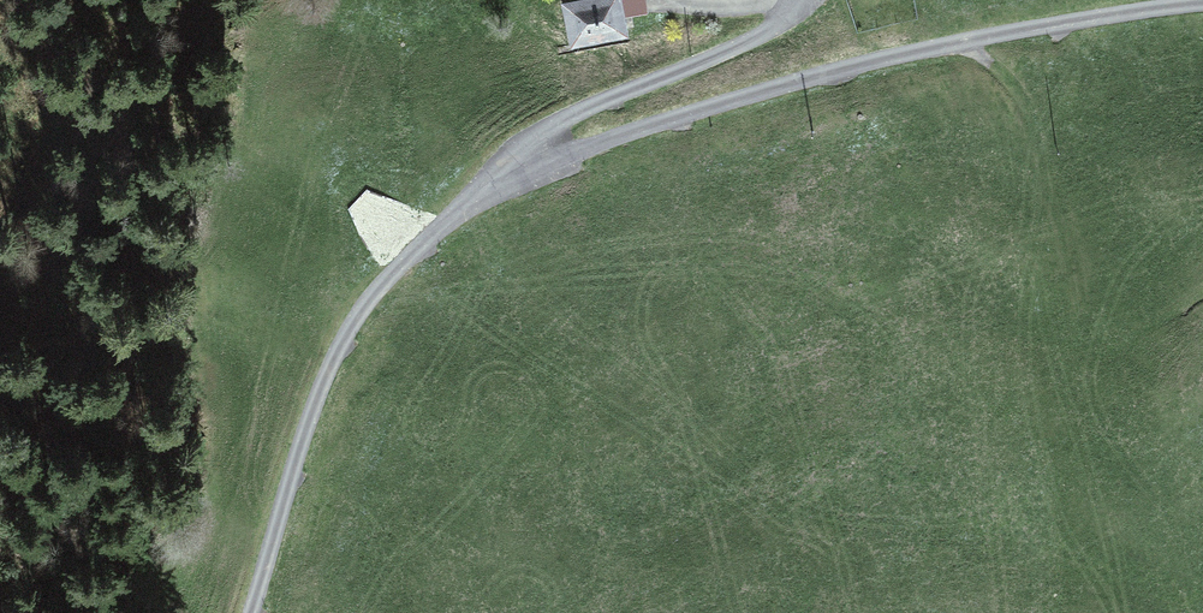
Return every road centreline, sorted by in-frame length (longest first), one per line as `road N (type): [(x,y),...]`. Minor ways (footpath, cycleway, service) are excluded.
road 1 (track): [(1202,2),(825,73),(648,127),(466,201),(376,290),(338,347),(246,612)]
road 2 (track): [(793,0),(771,27),(742,43),(532,135),(466,201)]
road 3 (track): [(645,8),(789,8)]

